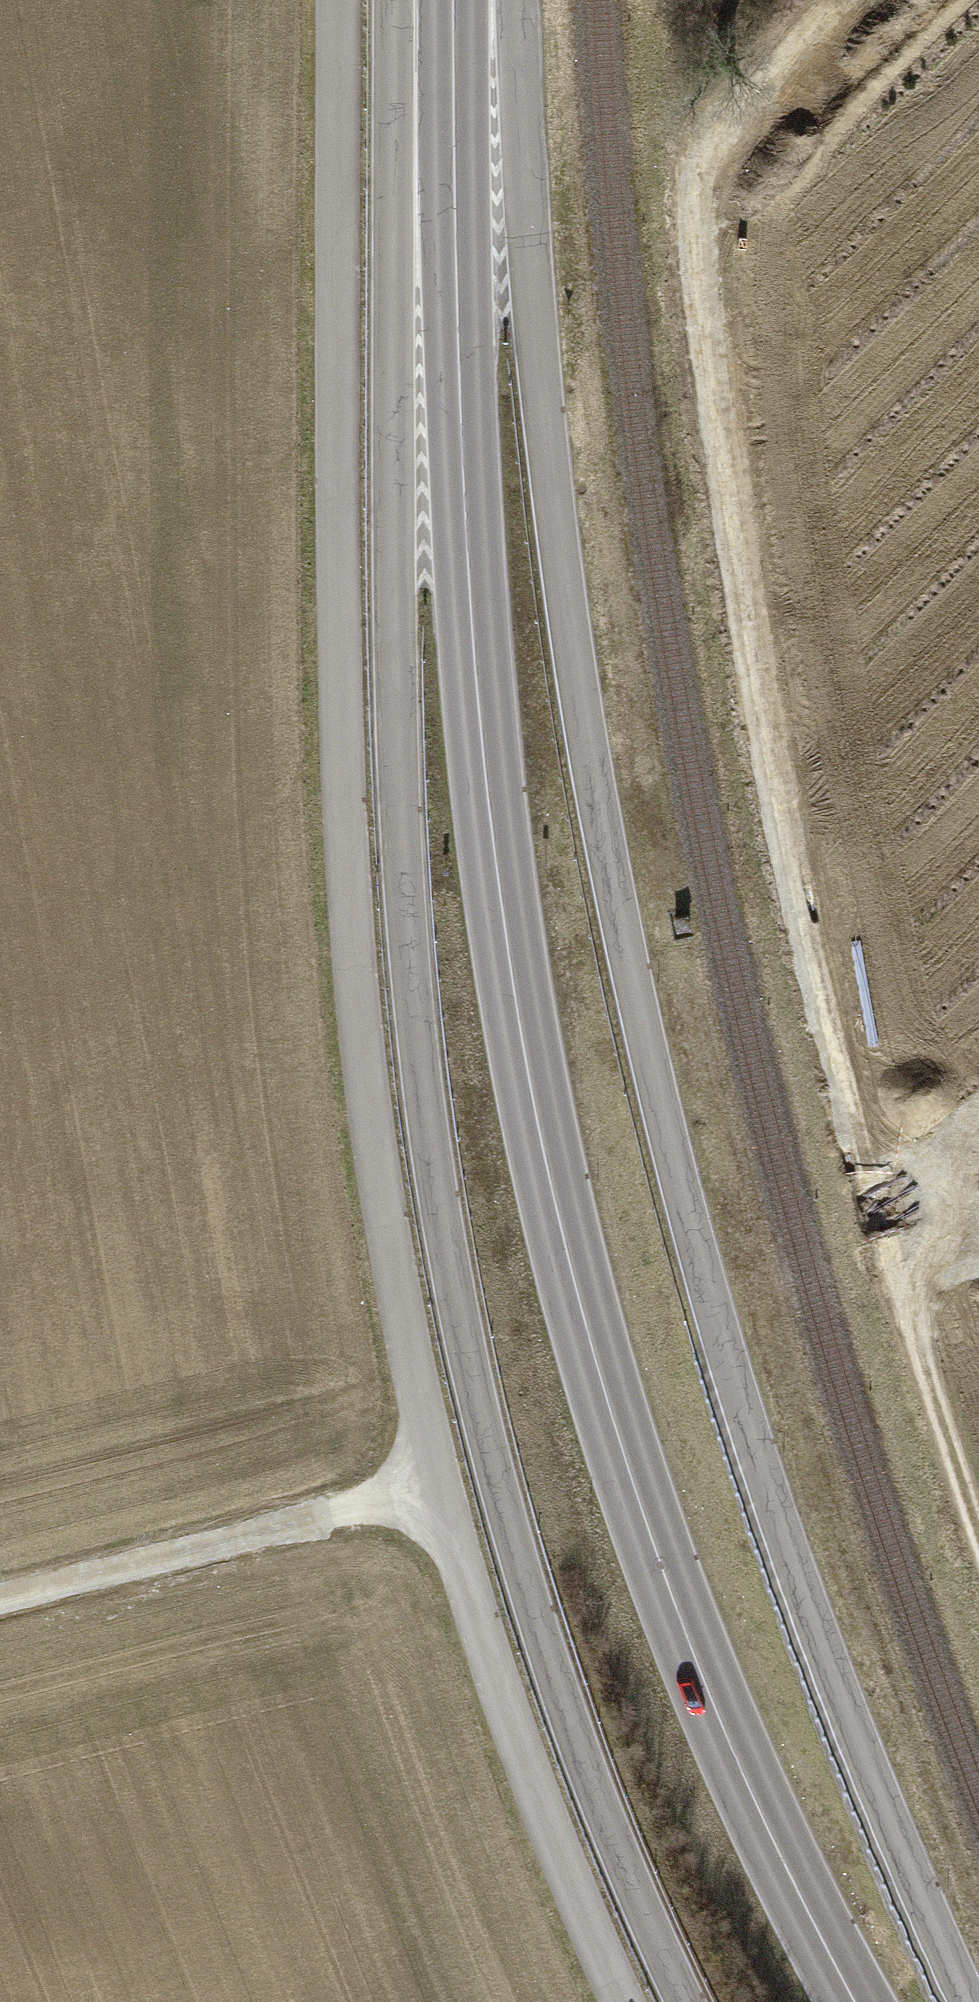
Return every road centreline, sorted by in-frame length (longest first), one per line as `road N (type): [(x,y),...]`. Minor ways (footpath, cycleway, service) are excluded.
road 1 (secondary): [(968,2001),(818,1638),(719,1330),(648,1049),(594,798),(544,438),(515,0)]
road 2 (secondary): [(454,0),(454,188),(478,718),(538,1122),(581,1312),(636,1494),(763,1820),(852,2001)]
road 3 (track): [(621,2001),(533,1797),(433,1485),(377,1220),(336,795),(334,0)]
road 4 (secondary): [(395,0),(396,585),(409,911),(453,1266),(531,1595),(608,1815),(686,2001)]
road 5 (track): [(978,1531),(903,1296),(783,805),(701,272),(707,190),(722,144),(840,0)]
road 6 (track): [(0,1595),(433,1485)]

